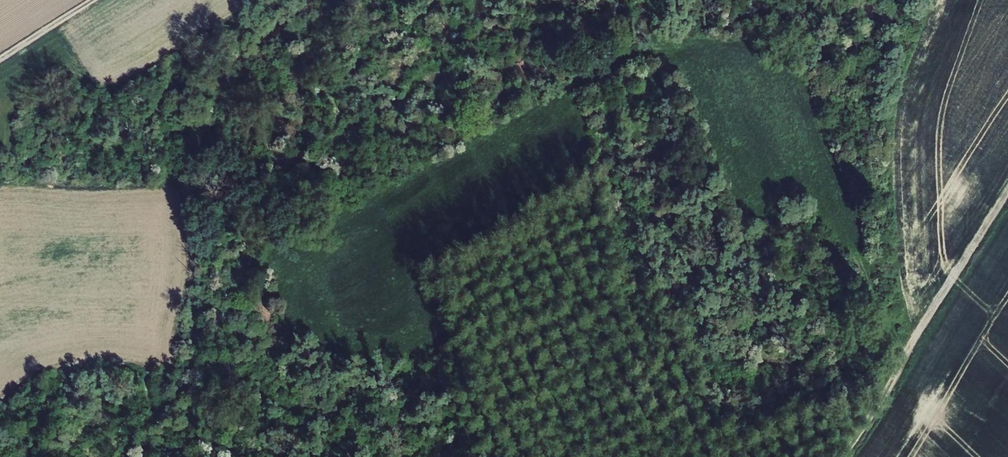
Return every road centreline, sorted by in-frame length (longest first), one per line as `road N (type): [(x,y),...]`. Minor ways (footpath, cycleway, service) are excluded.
road 1 (track): [(1007,195),(837,456)]

